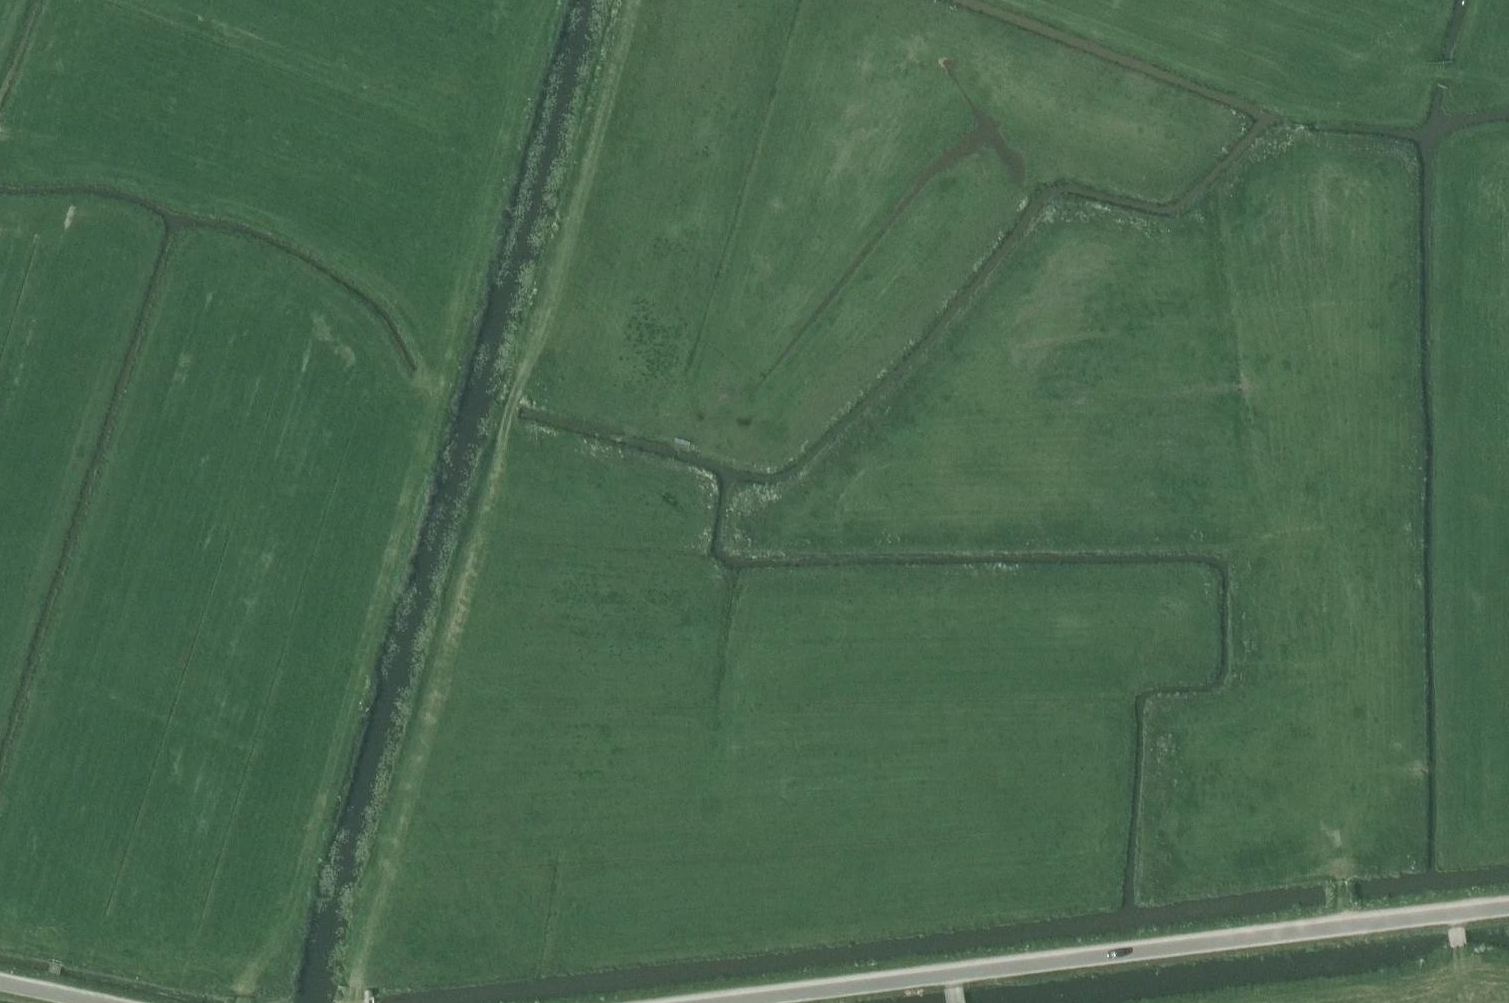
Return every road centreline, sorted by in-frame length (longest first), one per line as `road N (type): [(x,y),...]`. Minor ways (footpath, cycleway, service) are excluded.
road 1 (unclassified): [(1508,910),(699,1002)]

